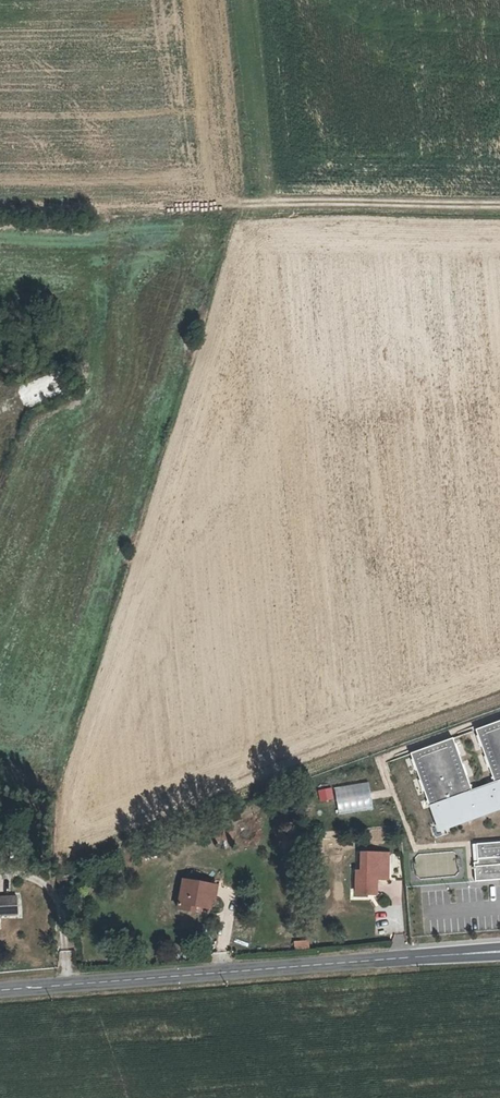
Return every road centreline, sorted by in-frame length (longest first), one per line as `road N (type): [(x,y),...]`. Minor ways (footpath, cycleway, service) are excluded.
road 1 (tertiary): [(0,995),(499,954)]

